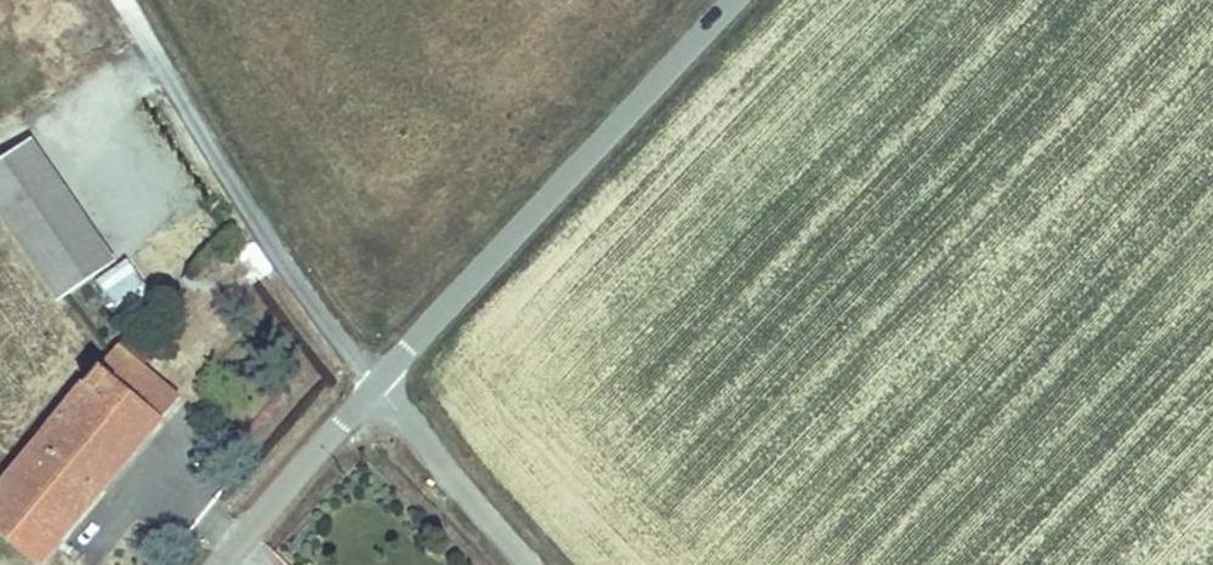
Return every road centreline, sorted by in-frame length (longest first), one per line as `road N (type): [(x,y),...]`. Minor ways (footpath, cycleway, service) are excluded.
road 1 (unclassified): [(734,0),(369,381)]
road 2 (track): [(127,0),(213,163),(296,294),(369,381)]
road 3 (unclassified): [(528,564),(369,381)]
road 4 (unclassified): [(369,381),(217,564)]

